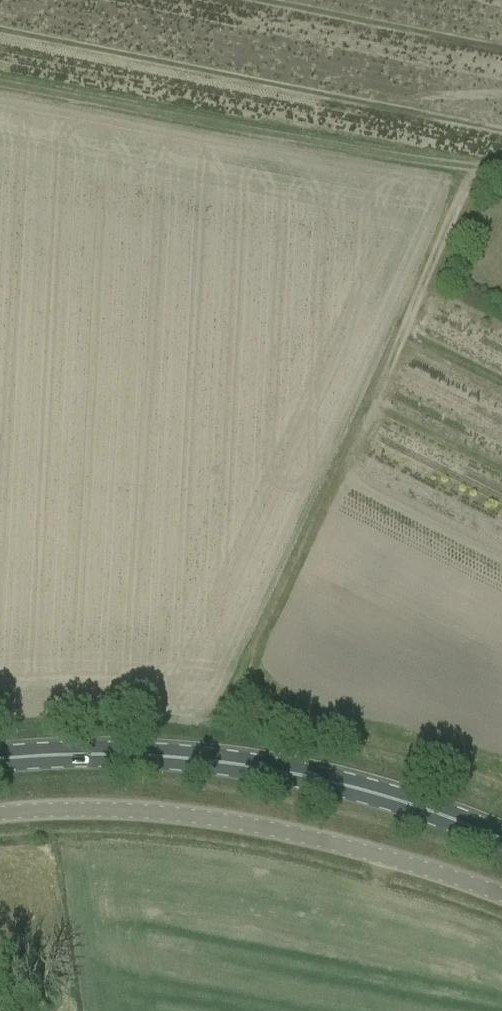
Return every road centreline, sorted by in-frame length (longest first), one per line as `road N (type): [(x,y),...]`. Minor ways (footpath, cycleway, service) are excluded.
road 1 (unclassified): [(501,897),(387,858),(171,812),(0,814)]
road 2 (primary): [(501,836),(270,768),(176,757),(0,760)]

